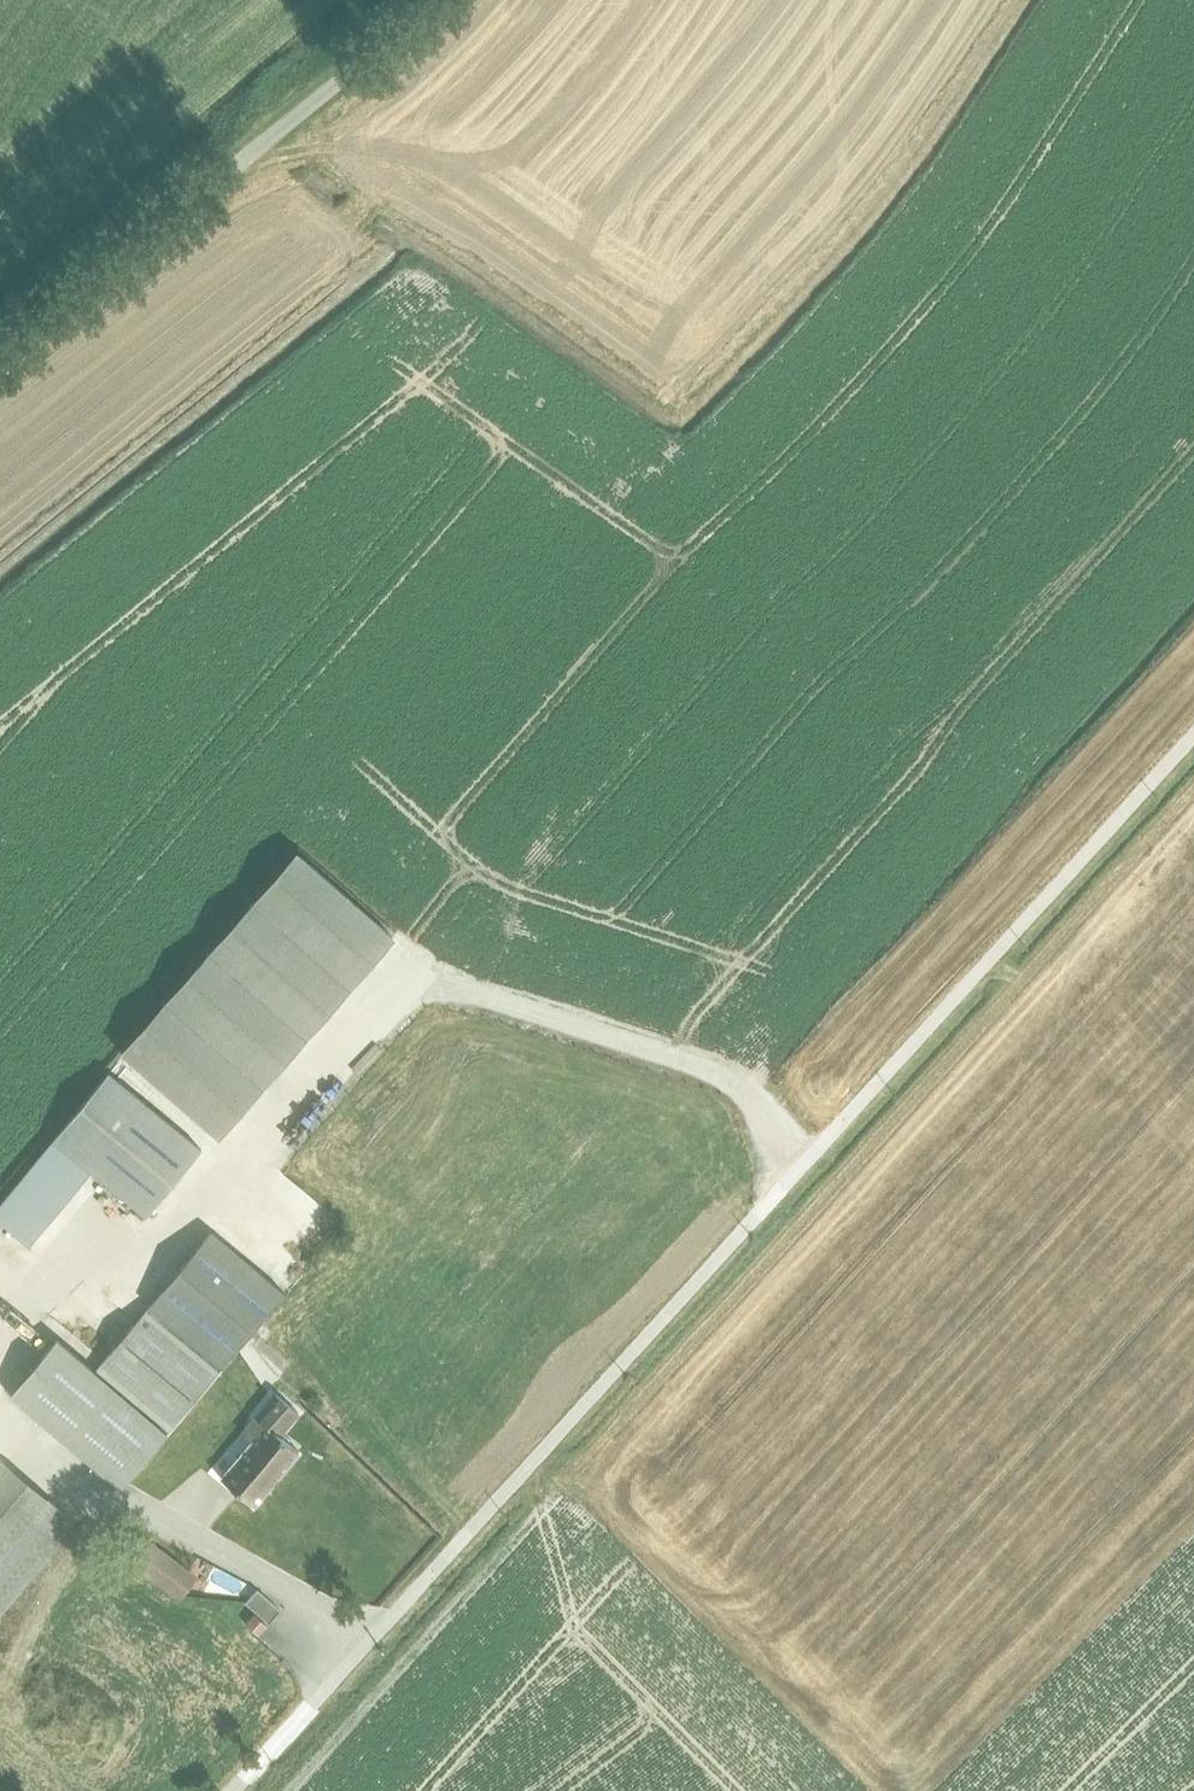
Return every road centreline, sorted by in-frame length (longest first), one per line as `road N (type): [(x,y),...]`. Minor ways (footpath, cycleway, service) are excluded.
road 1 (unclassified): [(234,1790),(1193,740)]
road 2 (unclassified): [(0,362),(437,0)]

